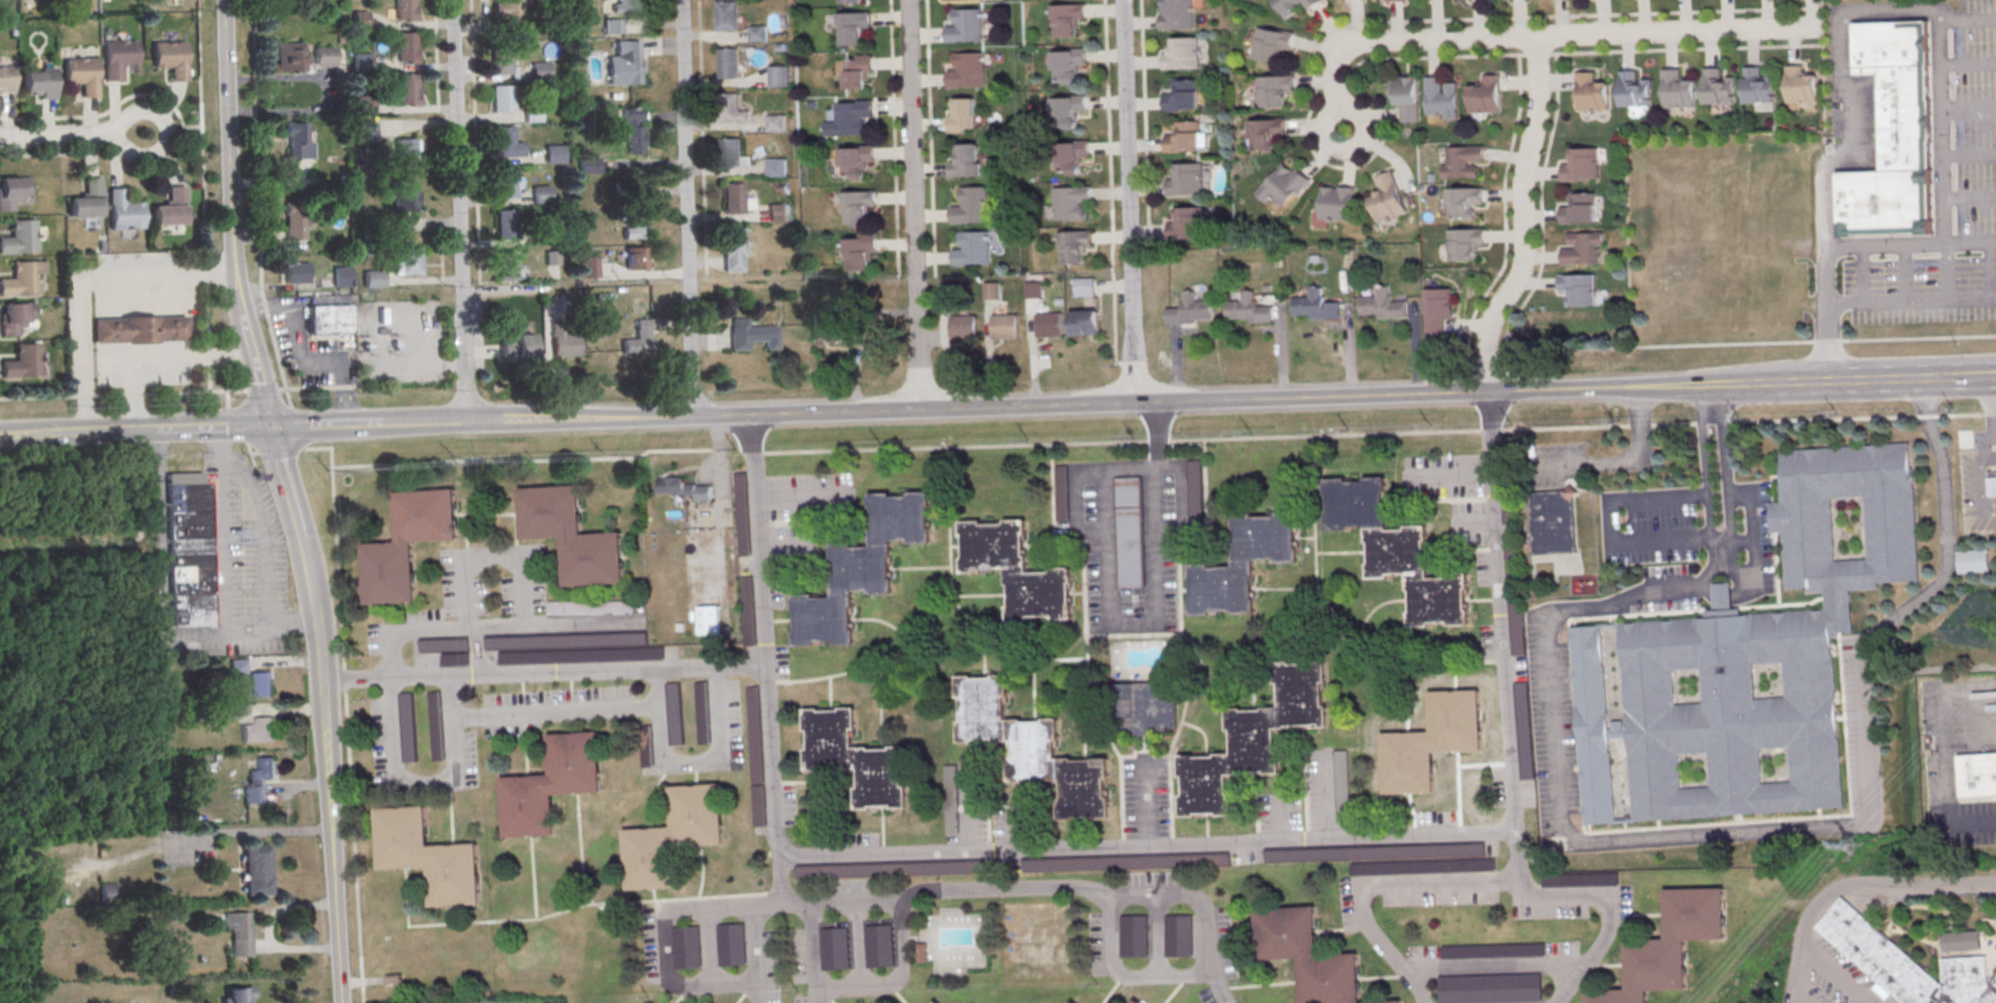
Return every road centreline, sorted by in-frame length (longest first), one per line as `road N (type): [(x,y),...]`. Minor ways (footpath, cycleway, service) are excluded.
road 1 (tertiary): [(467,421),(1488,394)]
road 2 (residential): [(1514,831),(777,857)]
road 3 (residential): [(1338,109),(1334,56),(1350,41),(1822,28)]
road 4 (residential): [(1558,1002),(1608,931),(1605,898),(1540,898),(1520,880),(1361,891),(1356,902),(1365,920),(1420,1002)]
road 5 (residential): [(812,906),(925,891),(1188,896),(1202,911),(1223,1002)]
road 6 (residential): [(777,857),(757,471),(740,416)]
road 7 (residential): [(323,682),(765,666)]
road 8 (residential): [(1488,394),(1514,831)]
road 9 (residential): [(451,0),(467,421)]
road 10 (residential): [(690,417),(680,0)]
road 11 (residential): [(918,410),(907,0)]
road 12 (residential): [(1121,0),(1133,405)]
road 13 (residential): [(1488,394),(1486,331),(1521,258),(1521,182),(1537,103),(1534,37)]
road 14 (tertiary): [(342,1002),(323,682)]
road 15 (tertiary): [(241,316),(223,0)]
road 16 (residential): [(756,1002),(748,986),(667,981),(660,927),(681,911),(799,904)]
road 17 (tertiary): [(1789,384),(1995,378)]
road 18 (residential): [(1157,609),(1153,405)]
road 19 (residential): [(1102,890),(1119,971),(1130,978),(1213,974)]
road 20 (residential): [(901,898),(896,983),(829,990),(816,1002)]
road 21 (tertiary): [(0,437),(155,431)]
road 22 (residential): [(0,139),(148,135)]
road 23 (tertiary): [(1488,394),(1635,389)]
road 24 (tertiary): [(323,682),(299,539)]
road 25 (residential): [(1331,113),(1345,108),(1362,118),(1356,148),(1329,145),(1323,124),(1331,113)]

